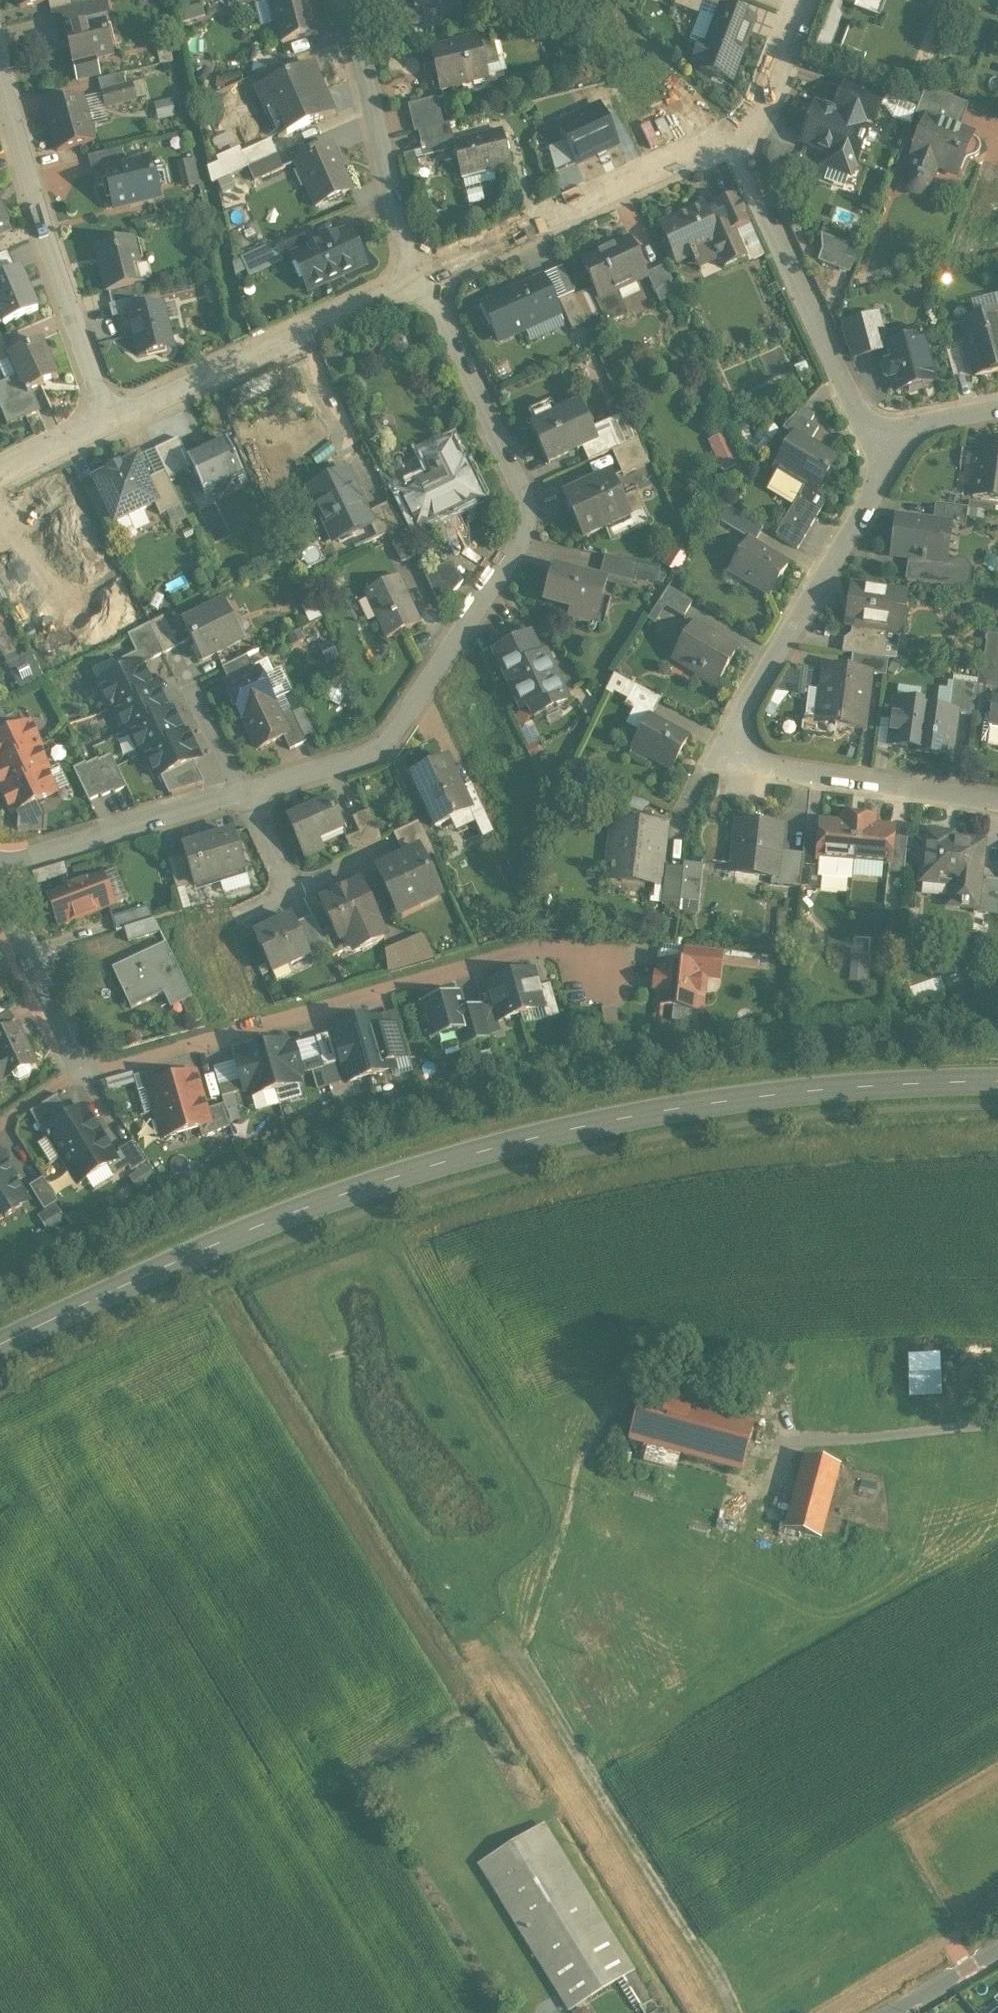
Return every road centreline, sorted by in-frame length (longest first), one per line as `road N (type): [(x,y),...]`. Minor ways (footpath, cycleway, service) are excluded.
road 1 (tertiary): [(997,1081),(754,1095),(501,1144),(289,1214),(0,1345)]
road 2 (residential): [(0,892),(90,1073),(537,941),(596,949)]
road 3 (residential): [(243,790),(364,754),(392,732),(520,535),(526,507),(514,473),(424,282)]
road 4 (residential): [(898,432),(744,705),(737,736),(761,769),(997,799)]
road 5 (residential): [(731,126),(858,417),(898,432)]
road 6 (residential): [(0,80),(107,421)]
road 7 (residential): [(107,421),(424,282)]
road 8 (residential): [(424,282),(731,126)]
road 9 (residential): [(345,0),(405,242),(424,282)]
road 10 (residential): [(0,864),(243,790)]
road 11 (residential): [(731,126),(757,97),(794,0)]
road 12 (residential): [(892,2012),(997,1951)]

